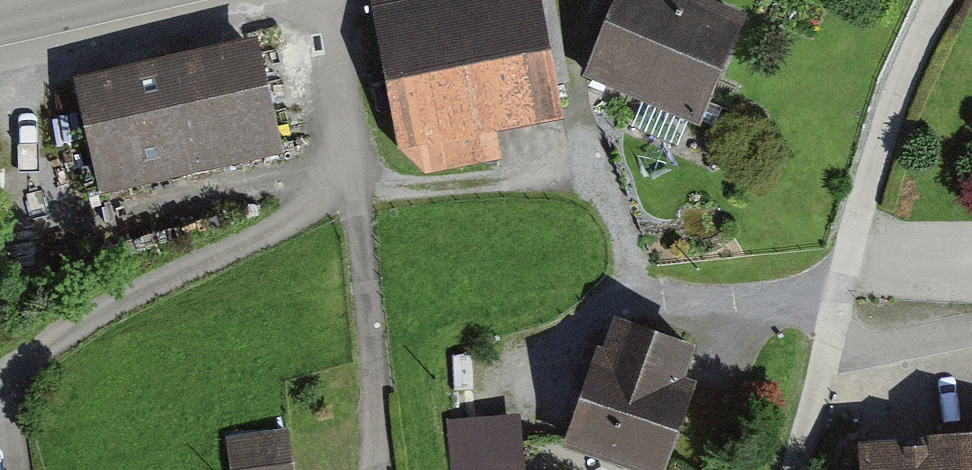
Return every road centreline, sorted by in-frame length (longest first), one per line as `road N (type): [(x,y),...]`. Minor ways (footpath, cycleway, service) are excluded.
road 1 (unclassified): [(0,380),(117,305),(286,225),(311,202),(341,145),(329,0)]
road 2 (unclassified): [(828,342),(870,174),(937,0)]
road 3 (unclassified): [(971,332),(877,349),(828,342)]
road 4 (unclassified): [(795,469),(828,342)]

